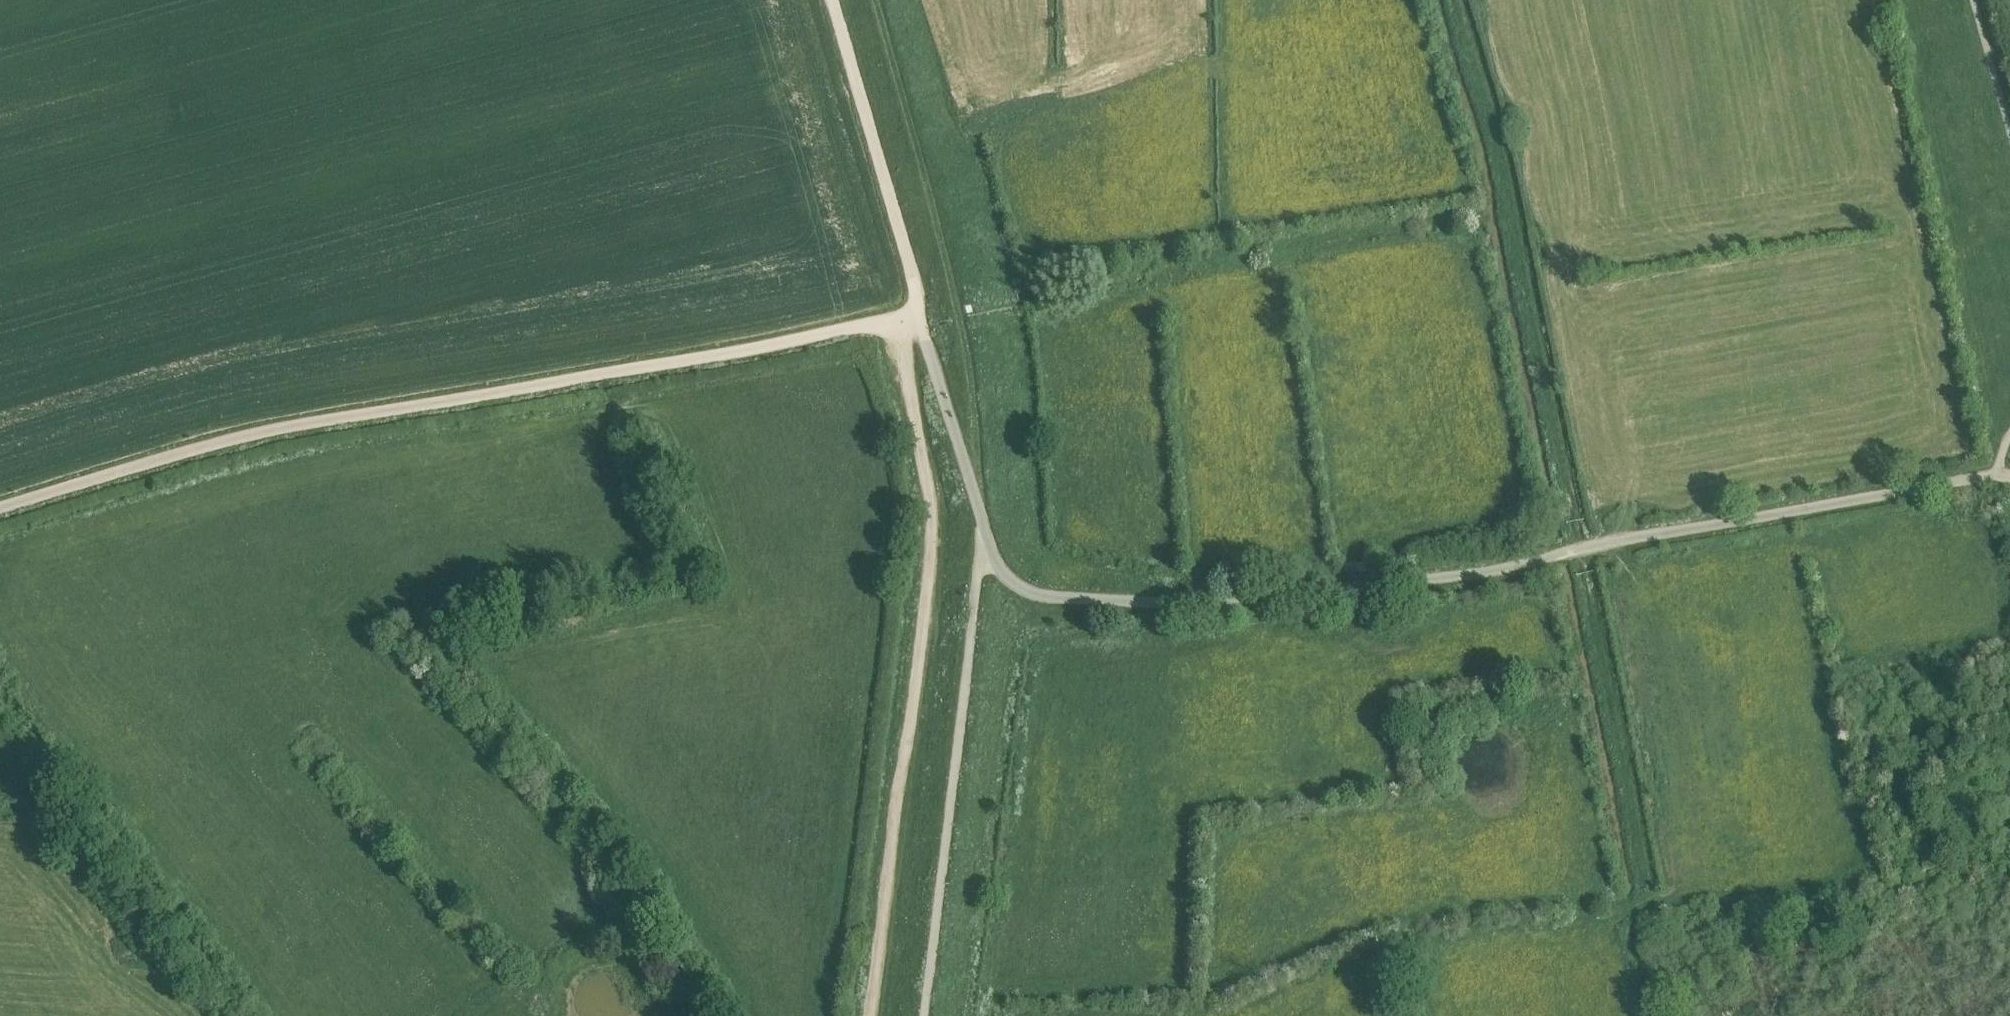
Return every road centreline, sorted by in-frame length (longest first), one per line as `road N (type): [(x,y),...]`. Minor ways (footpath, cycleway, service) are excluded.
road 1 (track): [(1998,473),(1529,560),(1204,604),(1024,589),(999,566),(983,531)]
road 2 (track): [(0,508),(268,429),(919,315)]
road 3 (track): [(871,1015),(932,544),(899,318)]
road 4 (track): [(919,315),(835,0)]
road 5 (track): [(983,531),(919,315)]

